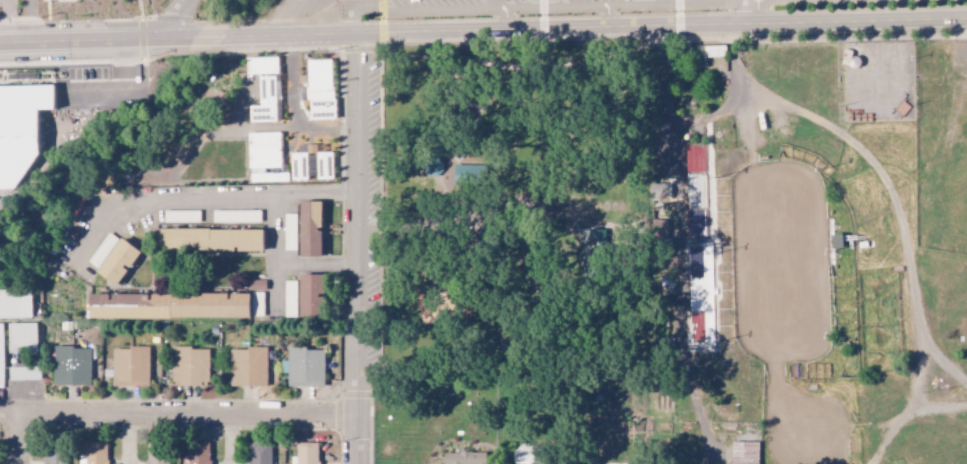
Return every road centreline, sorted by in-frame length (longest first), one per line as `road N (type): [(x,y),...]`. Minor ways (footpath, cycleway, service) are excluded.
road 1 (tertiary): [(0,44),(966,22)]
road 2 (residential): [(359,463),(360,34)]
road 3 (residential): [(359,417),(40,415),(20,428),(17,463)]
road 4 (residential): [(359,192),(123,208),(80,248),(64,301)]
road 5 (residential): [(278,318),(279,197)]

